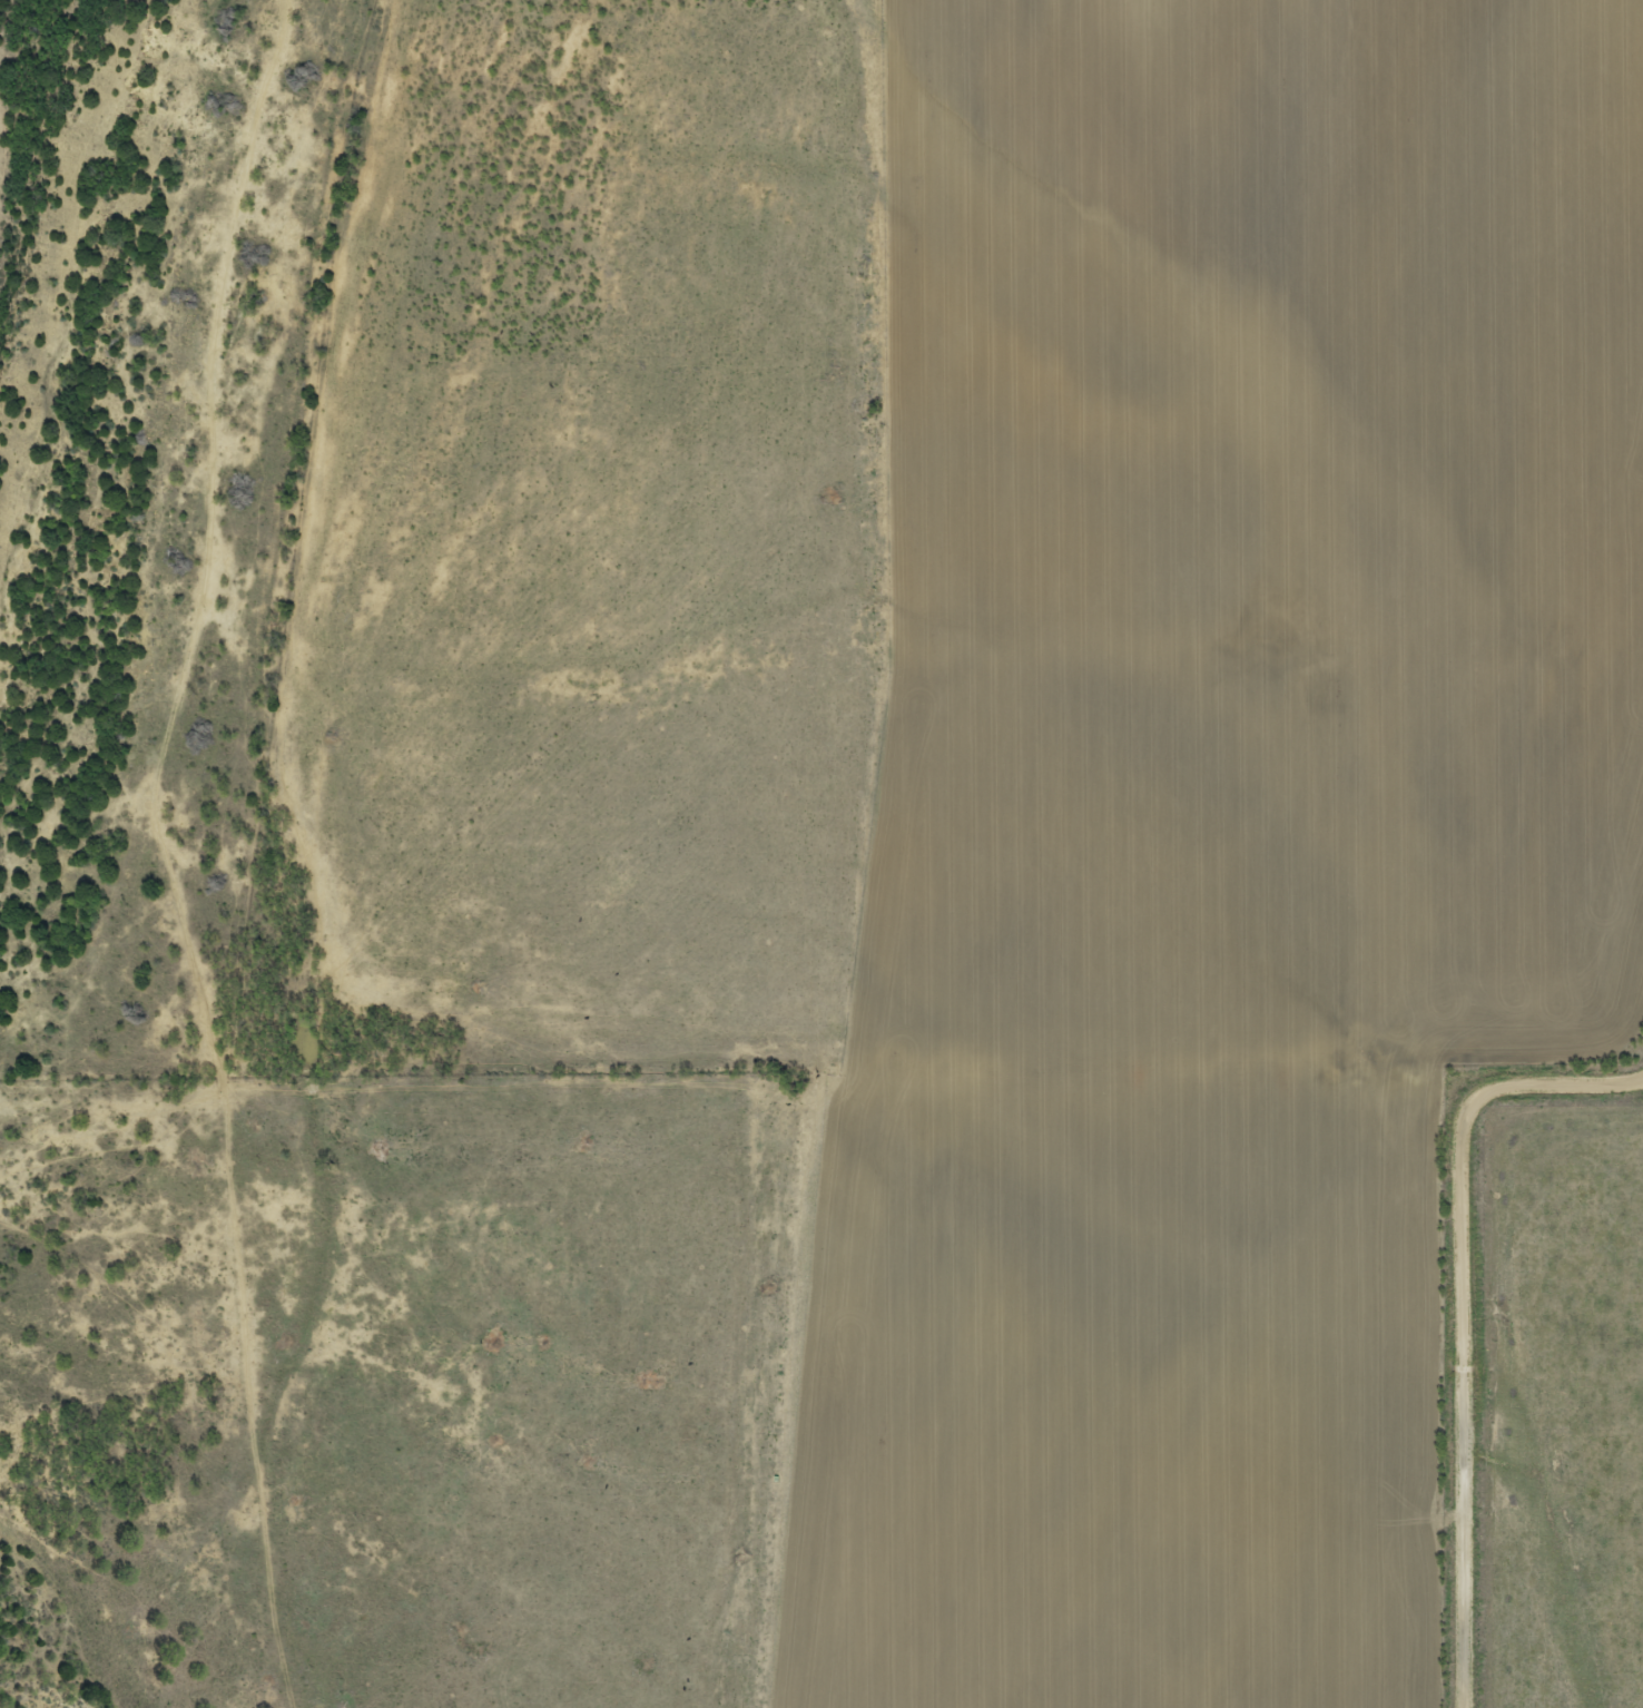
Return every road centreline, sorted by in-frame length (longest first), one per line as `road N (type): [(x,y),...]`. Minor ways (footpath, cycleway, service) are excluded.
road 1 (residential): [(1642,1071),(1490,1138),(1452,1205),(1435,1372),(1439,1707)]

